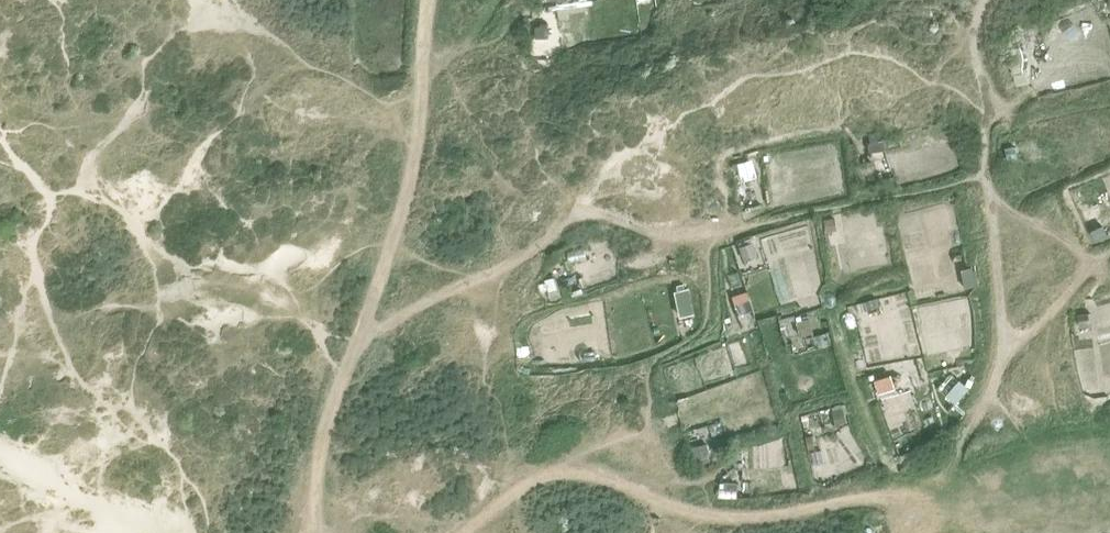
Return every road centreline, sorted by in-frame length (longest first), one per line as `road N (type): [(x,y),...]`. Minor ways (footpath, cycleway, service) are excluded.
road 1 (track): [(320,532),(324,438),(423,124),(431,0)]
road 2 (track): [(463,532),(529,477),(565,469),(632,490),(666,511),(759,523),(884,494)]

